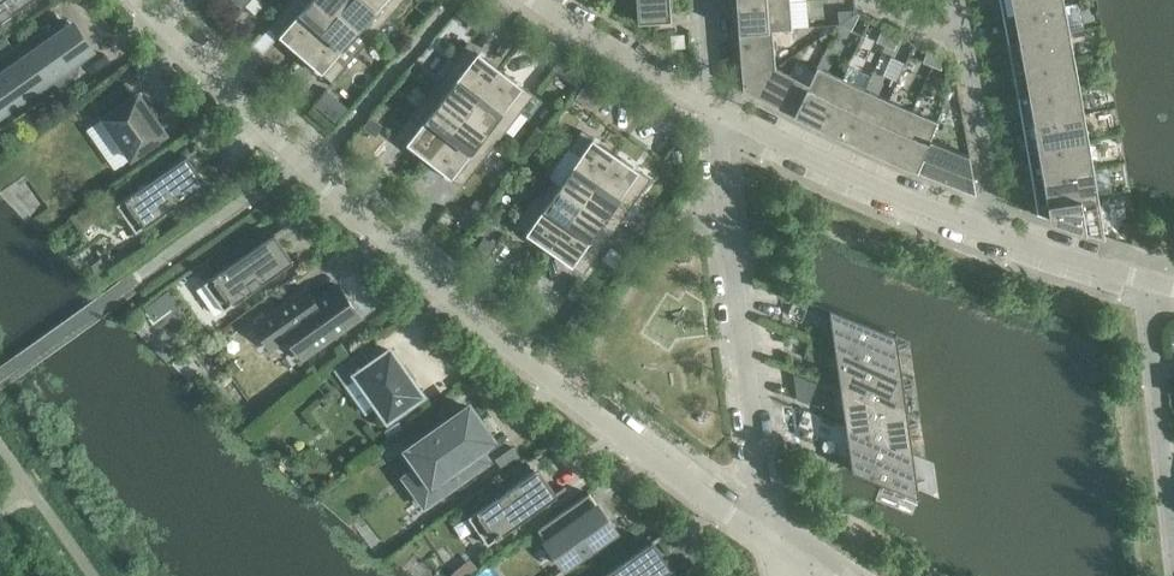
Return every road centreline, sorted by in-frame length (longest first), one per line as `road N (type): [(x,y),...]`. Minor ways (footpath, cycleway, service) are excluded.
road 1 (residential): [(769,547),(437,283),(137,0)]
road 2 (residential): [(715,110),(851,176),(1148,286)]
road 3 (residential): [(769,547),(715,110)]
road 4 (residential): [(1148,286),(1173,538)]
road 5 (residential): [(541,0),(715,110)]

